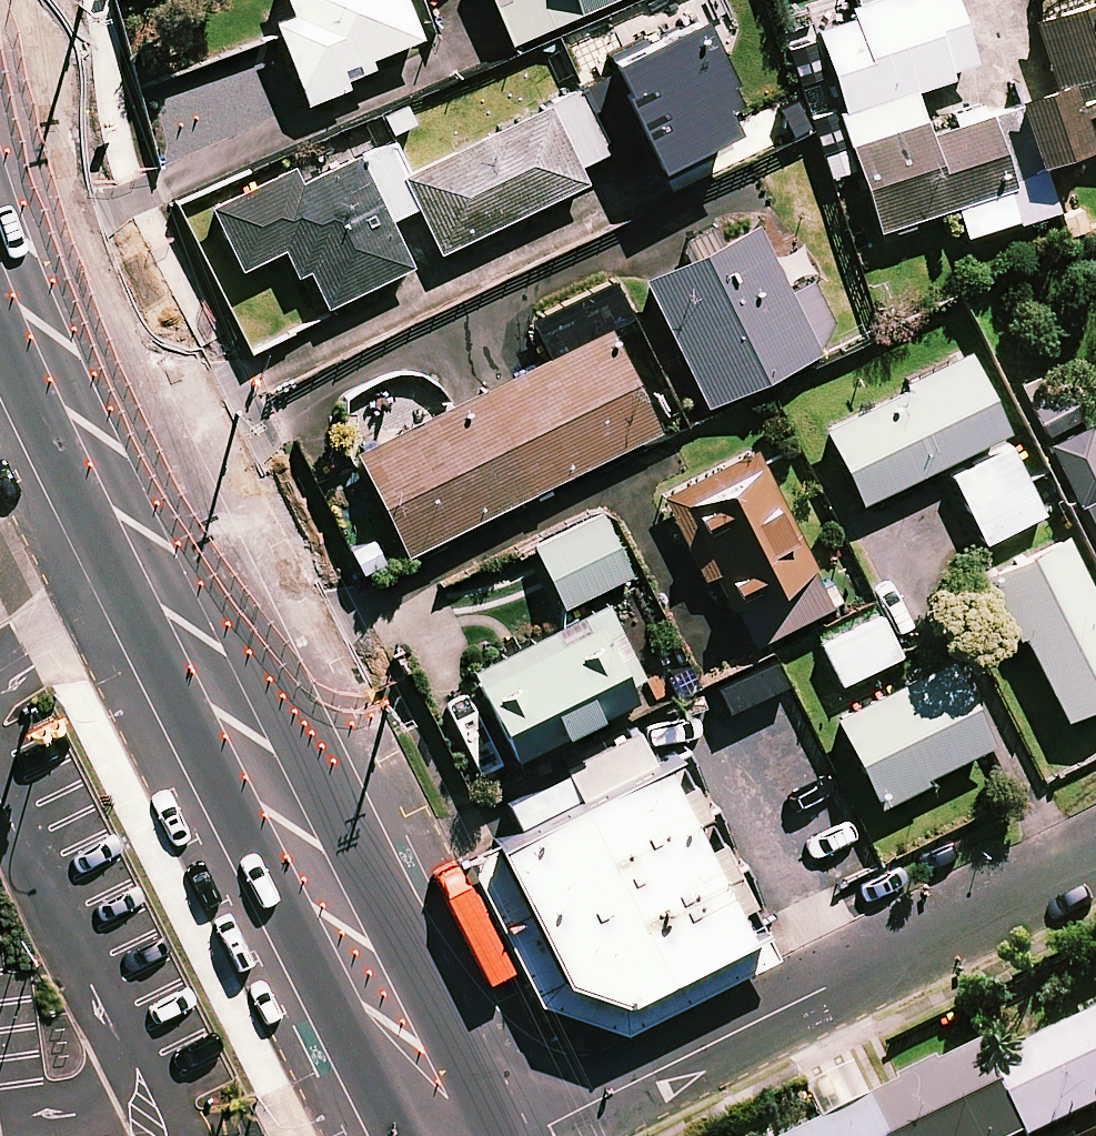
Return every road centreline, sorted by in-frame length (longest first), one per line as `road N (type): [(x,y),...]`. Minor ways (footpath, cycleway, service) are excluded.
road 1 (secondary): [(43,143),(87,316),(123,404),(488,1135)]
road 2 (secondary): [(406,1135),(121,576),(0,312)]
road 3 (residential): [(525,1135),(1095,853)]
road 4 (secondary): [(3,0),(39,43),(48,70),(43,143)]

